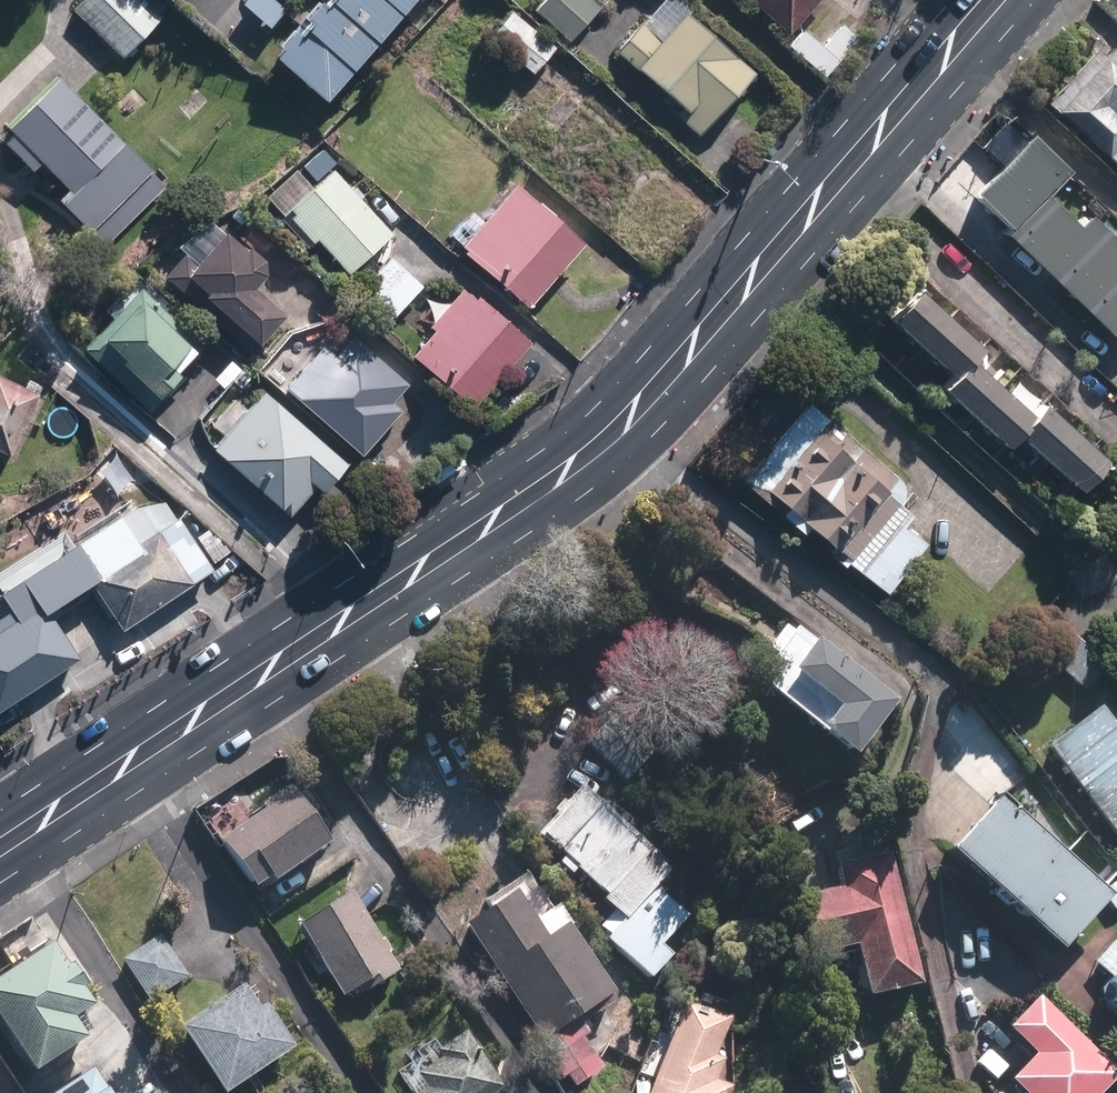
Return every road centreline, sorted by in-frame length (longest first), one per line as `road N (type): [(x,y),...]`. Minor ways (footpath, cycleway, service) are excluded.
road 1 (secondary): [(991,0),(694,346),(582,459),(0,847)]

